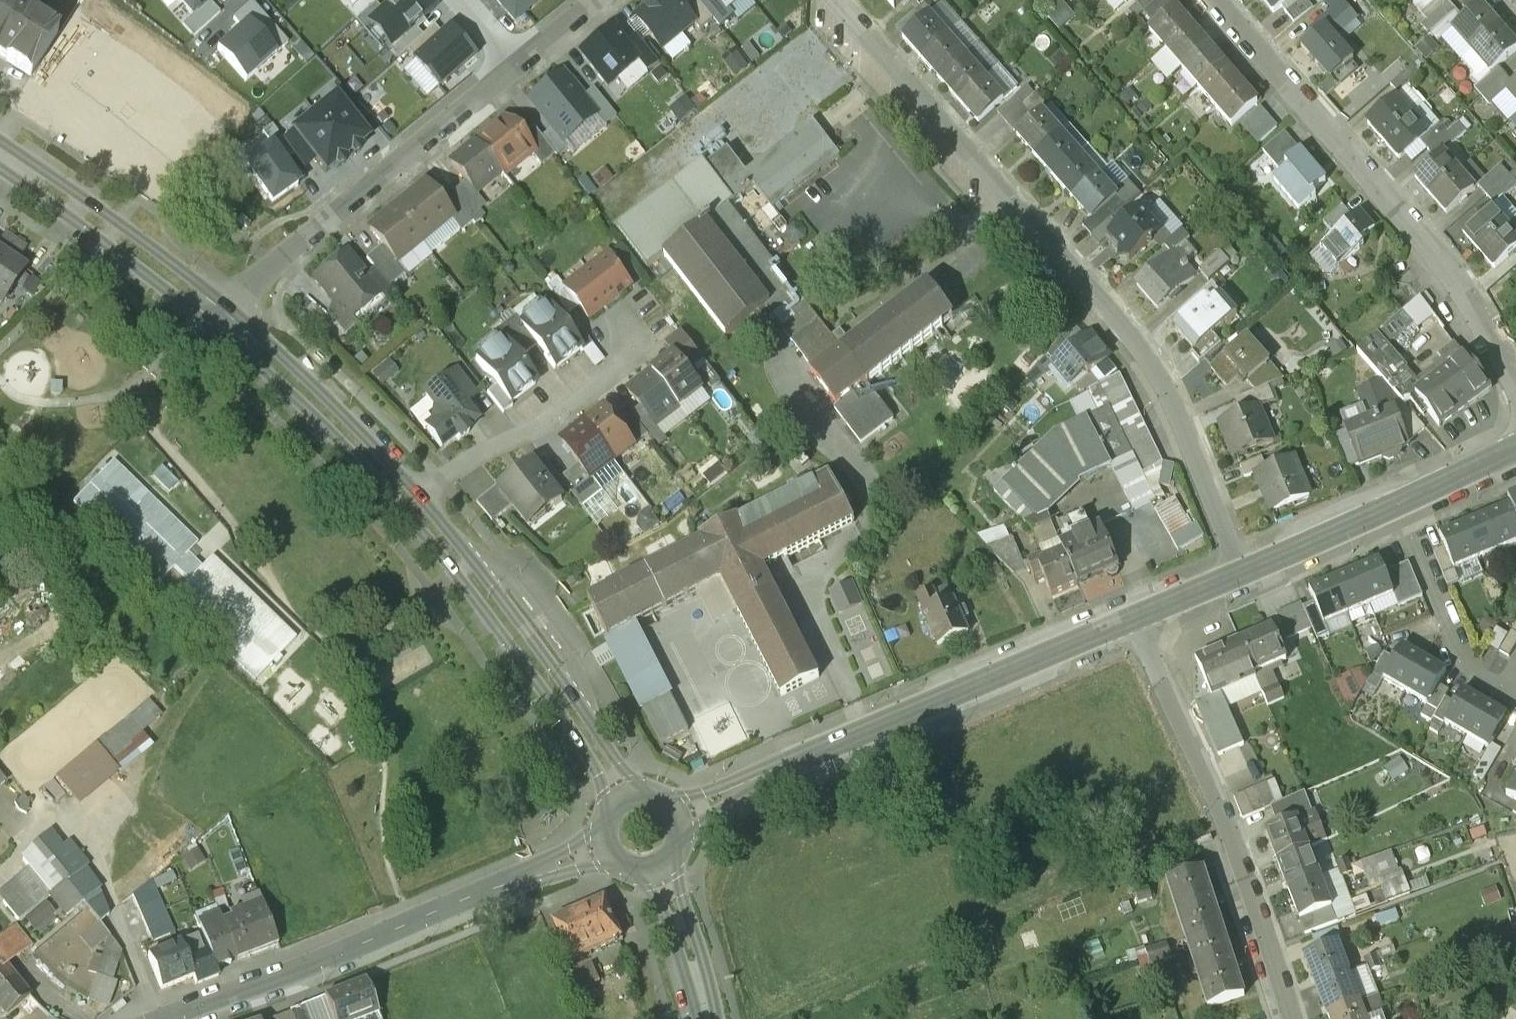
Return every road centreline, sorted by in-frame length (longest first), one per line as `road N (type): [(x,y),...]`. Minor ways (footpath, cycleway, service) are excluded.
road 1 (residential): [(836,0),(1135,346),(1239,575)]
road 2 (secondary): [(199,319),(338,442),(455,576),(558,715),(613,811)]
road 3 (residential): [(1515,392),(1452,273),(1209,0)]
road 4 (secondary): [(675,815),(1132,624)]
road 5 (secondary): [(174,1018),(609,847)]
road 6 (residential): [(1286,1018),(1252,897),(1132,624)]
road 7 (residential): [(221,302),(515,68)]
road 8 (secondary): [(638,796),(575,699),(421,499)]
road 9 (residential): [(421,499),(477,455),(548,425),(643,349),(620,319)]
road 10 (secondary): [(1239,575),(1515,450)]
road 11 (secondary): [(421,499),(221,302)]
road 12 (secondary): [(221,302),(0,142)]
road 13 (secondary): [(0,170),(199,319)]
road 14 (secondary): [(706,1018),(658,865)]

